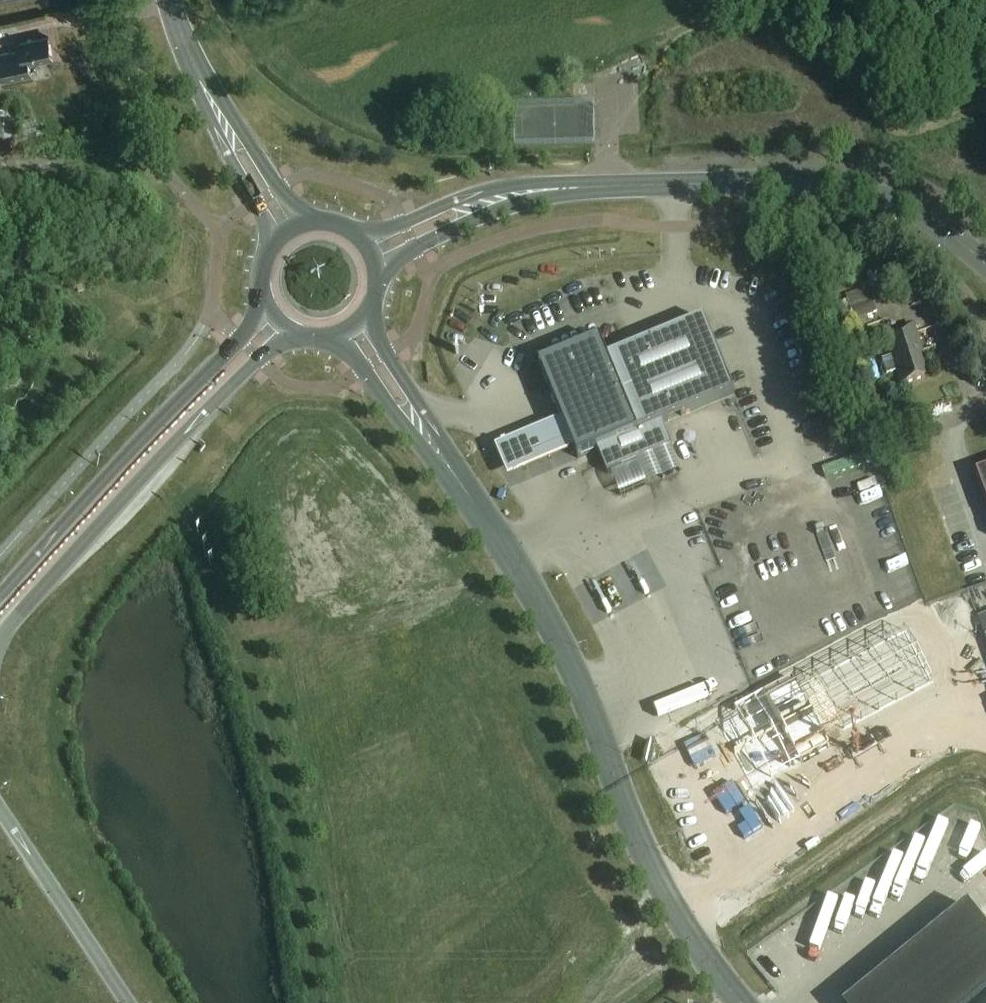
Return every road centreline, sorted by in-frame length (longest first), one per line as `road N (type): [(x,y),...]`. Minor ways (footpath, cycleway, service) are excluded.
road 1 (unclassified): [(417,420),(521,566),(575,670),(647,860),(742,1002)]
road 2 (tertiary): [(985,270),(895,202),(843,187),(680,184),(524,193)]
road 3 (tertiary): [(0,638),(212,404),(291,333)]
road 4 (tertiary): [(269,309),(0,594)]
road 5 (trunk): [(128,1002),(0,809)]
road 6 (tertiary): [(524,193),(485,189),(360,236)]
road 7 (tertiary): [(311,223),(205,88)]
road 8 (tertiary): [(205,88),(224,148),(276,243)]
road 9 (tertiary): [(379,275),(524,193)]
road 10 (residential): [(985,537),(950,431),(985,397)]

